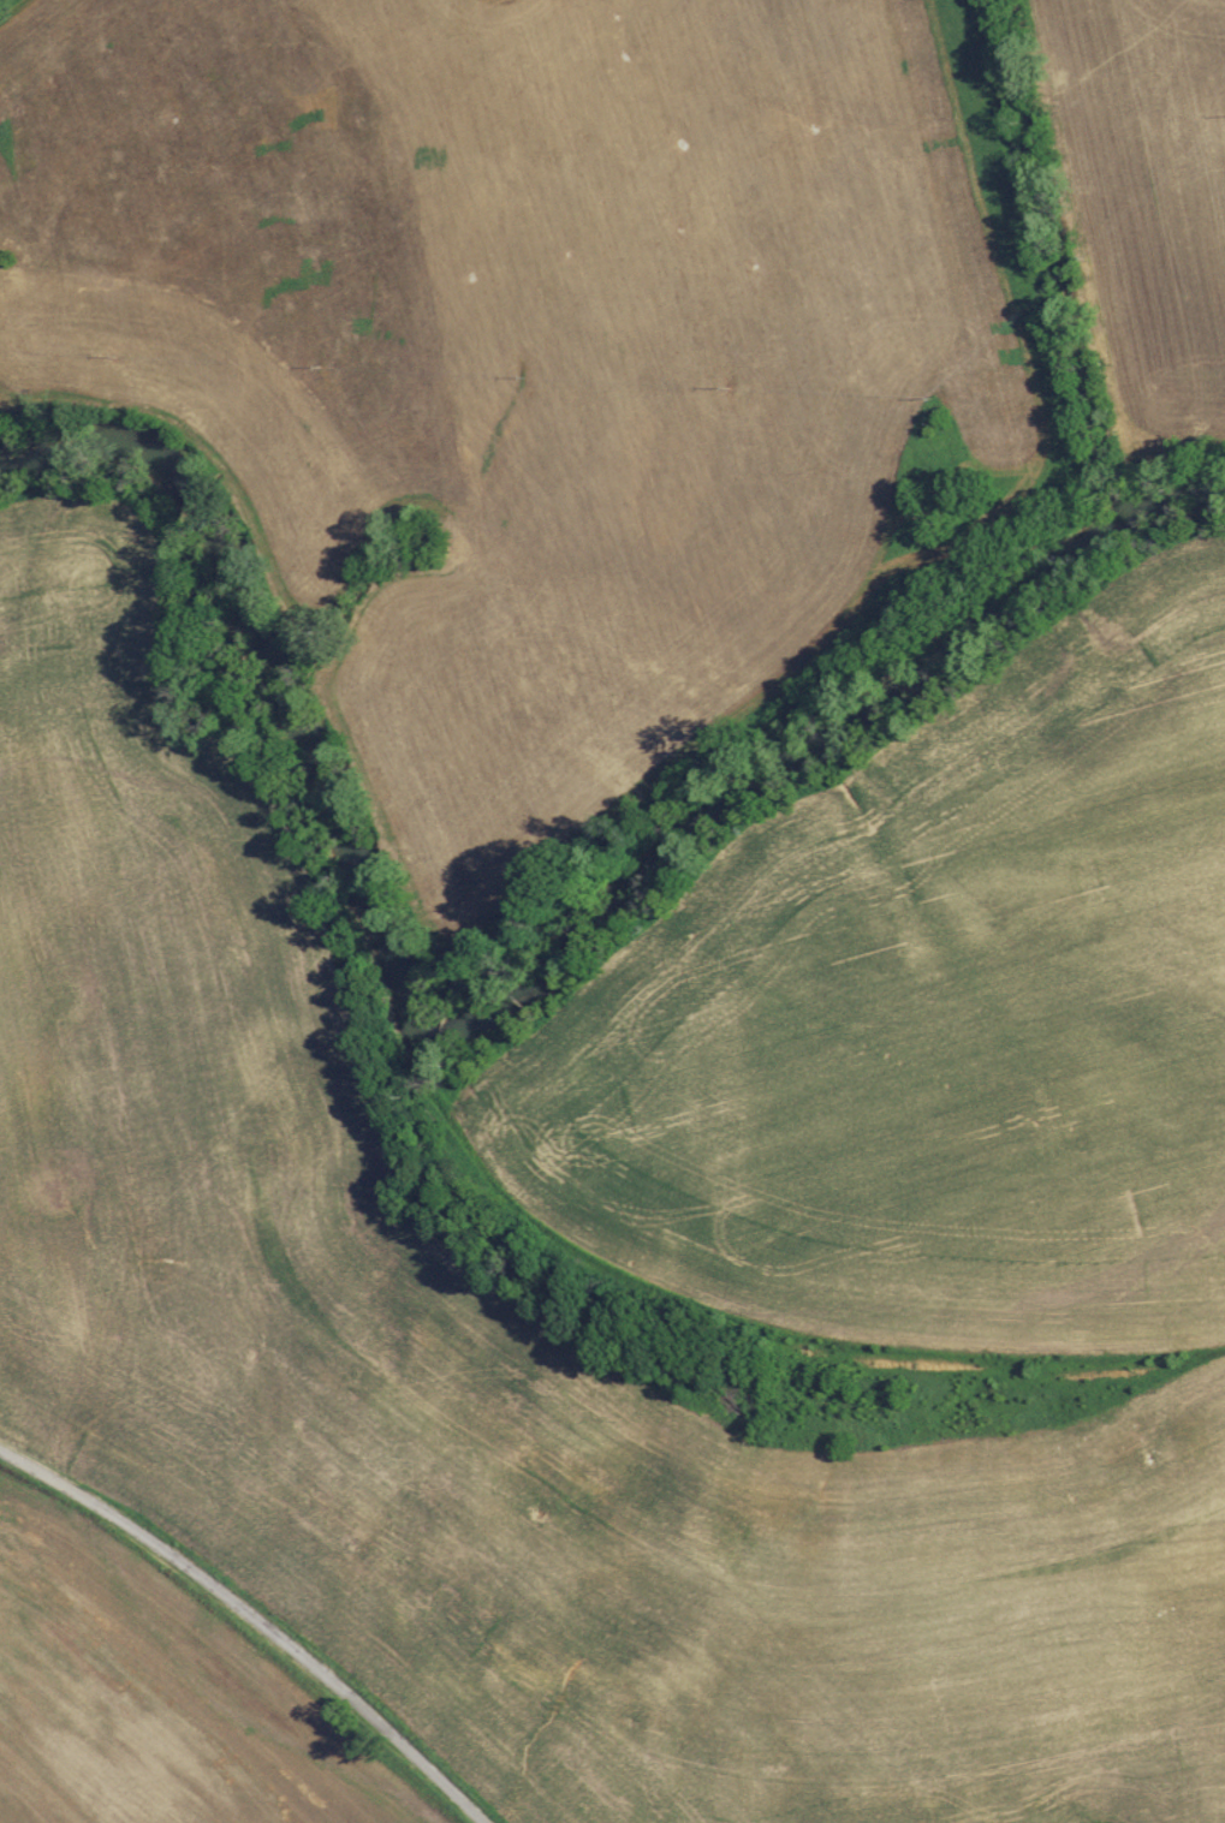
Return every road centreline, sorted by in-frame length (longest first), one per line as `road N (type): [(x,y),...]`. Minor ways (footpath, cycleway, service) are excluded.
road 1 (residential): [(0,19),(153,23),(296,70),(480,233),(826,417)]
road 2 (residential): [(483,1822),(362,1708),(226,1596),(0,1450)]

